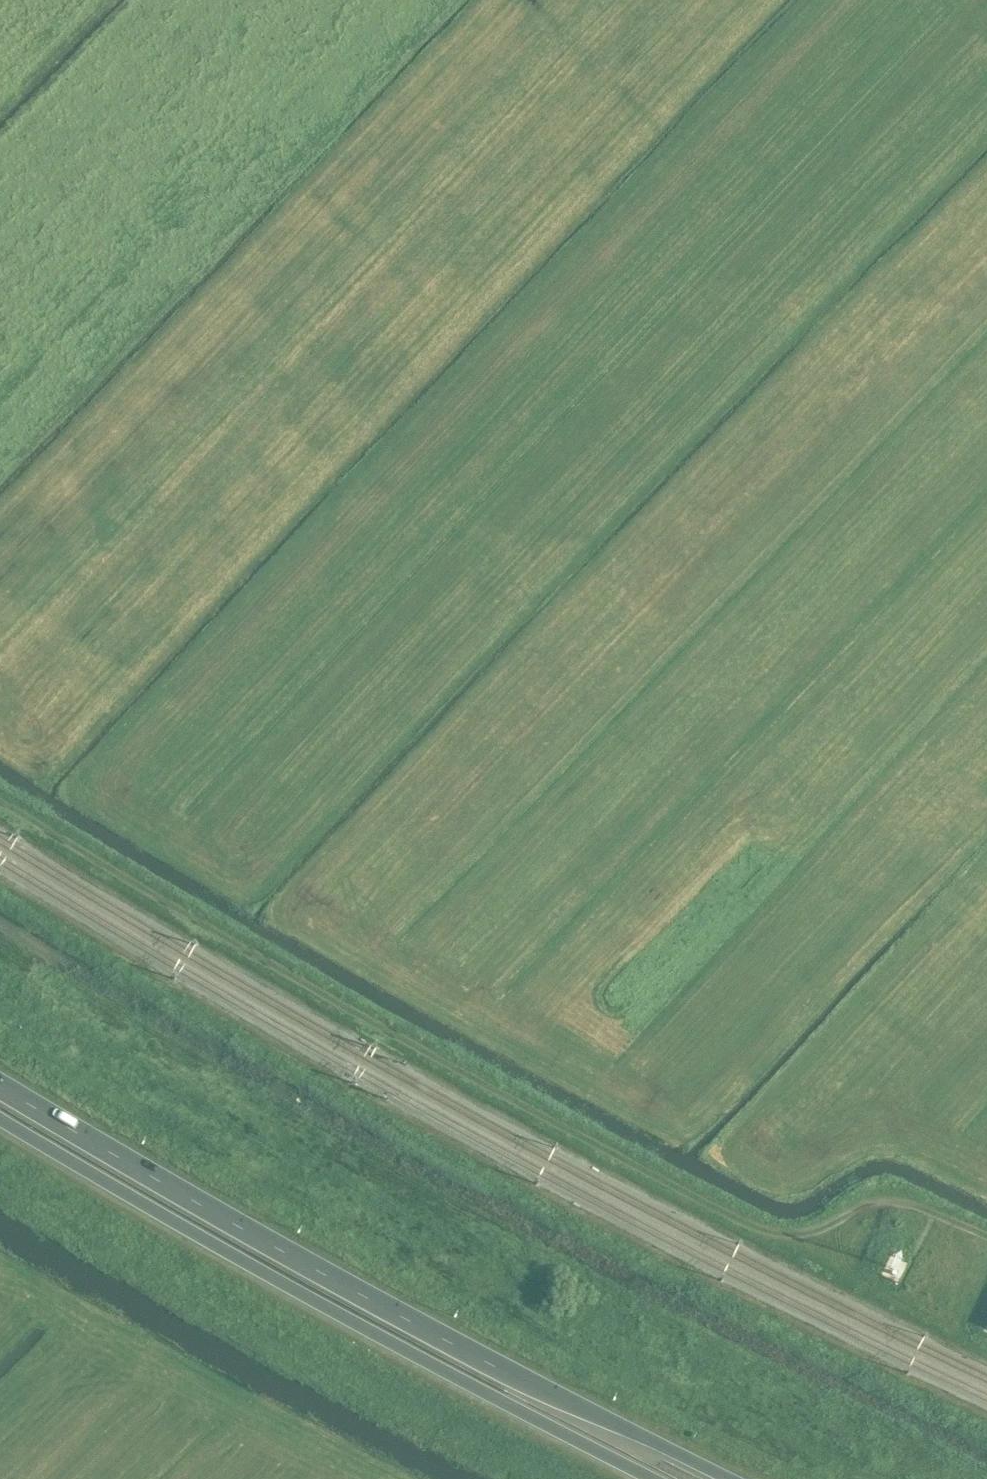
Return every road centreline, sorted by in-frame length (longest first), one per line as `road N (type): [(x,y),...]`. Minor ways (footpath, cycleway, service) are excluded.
road 1 (trunk): [(734,1478),(238,1225),(0,1083)]
road 2 (trunk): [(0,1117),(658,1478)]

